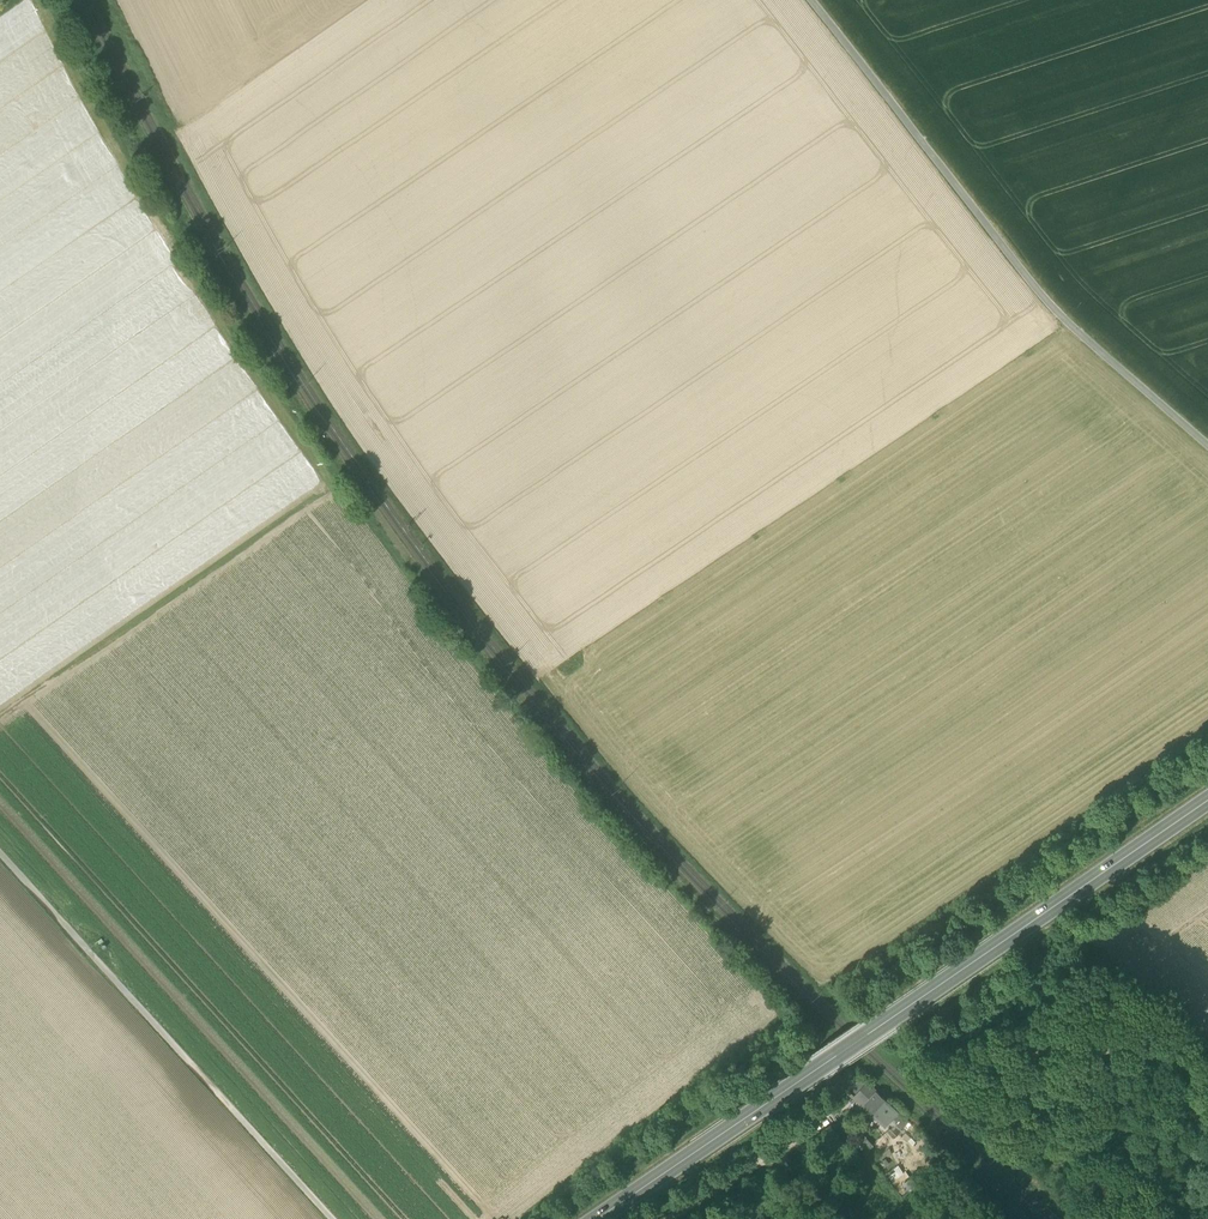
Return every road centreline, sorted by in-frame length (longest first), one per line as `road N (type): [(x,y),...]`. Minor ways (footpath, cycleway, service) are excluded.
road 1 (track): [(811,0),(1063,318),(1207,445)]
road 2 (track): [(0,855),(328,1218)]
road 3 (motorway): [(821,1065),(1207,798)]
road 4 (motorway): [(821,1065),(593,1218)]
road 5 (track): [(670,1218),(840,1115)]

